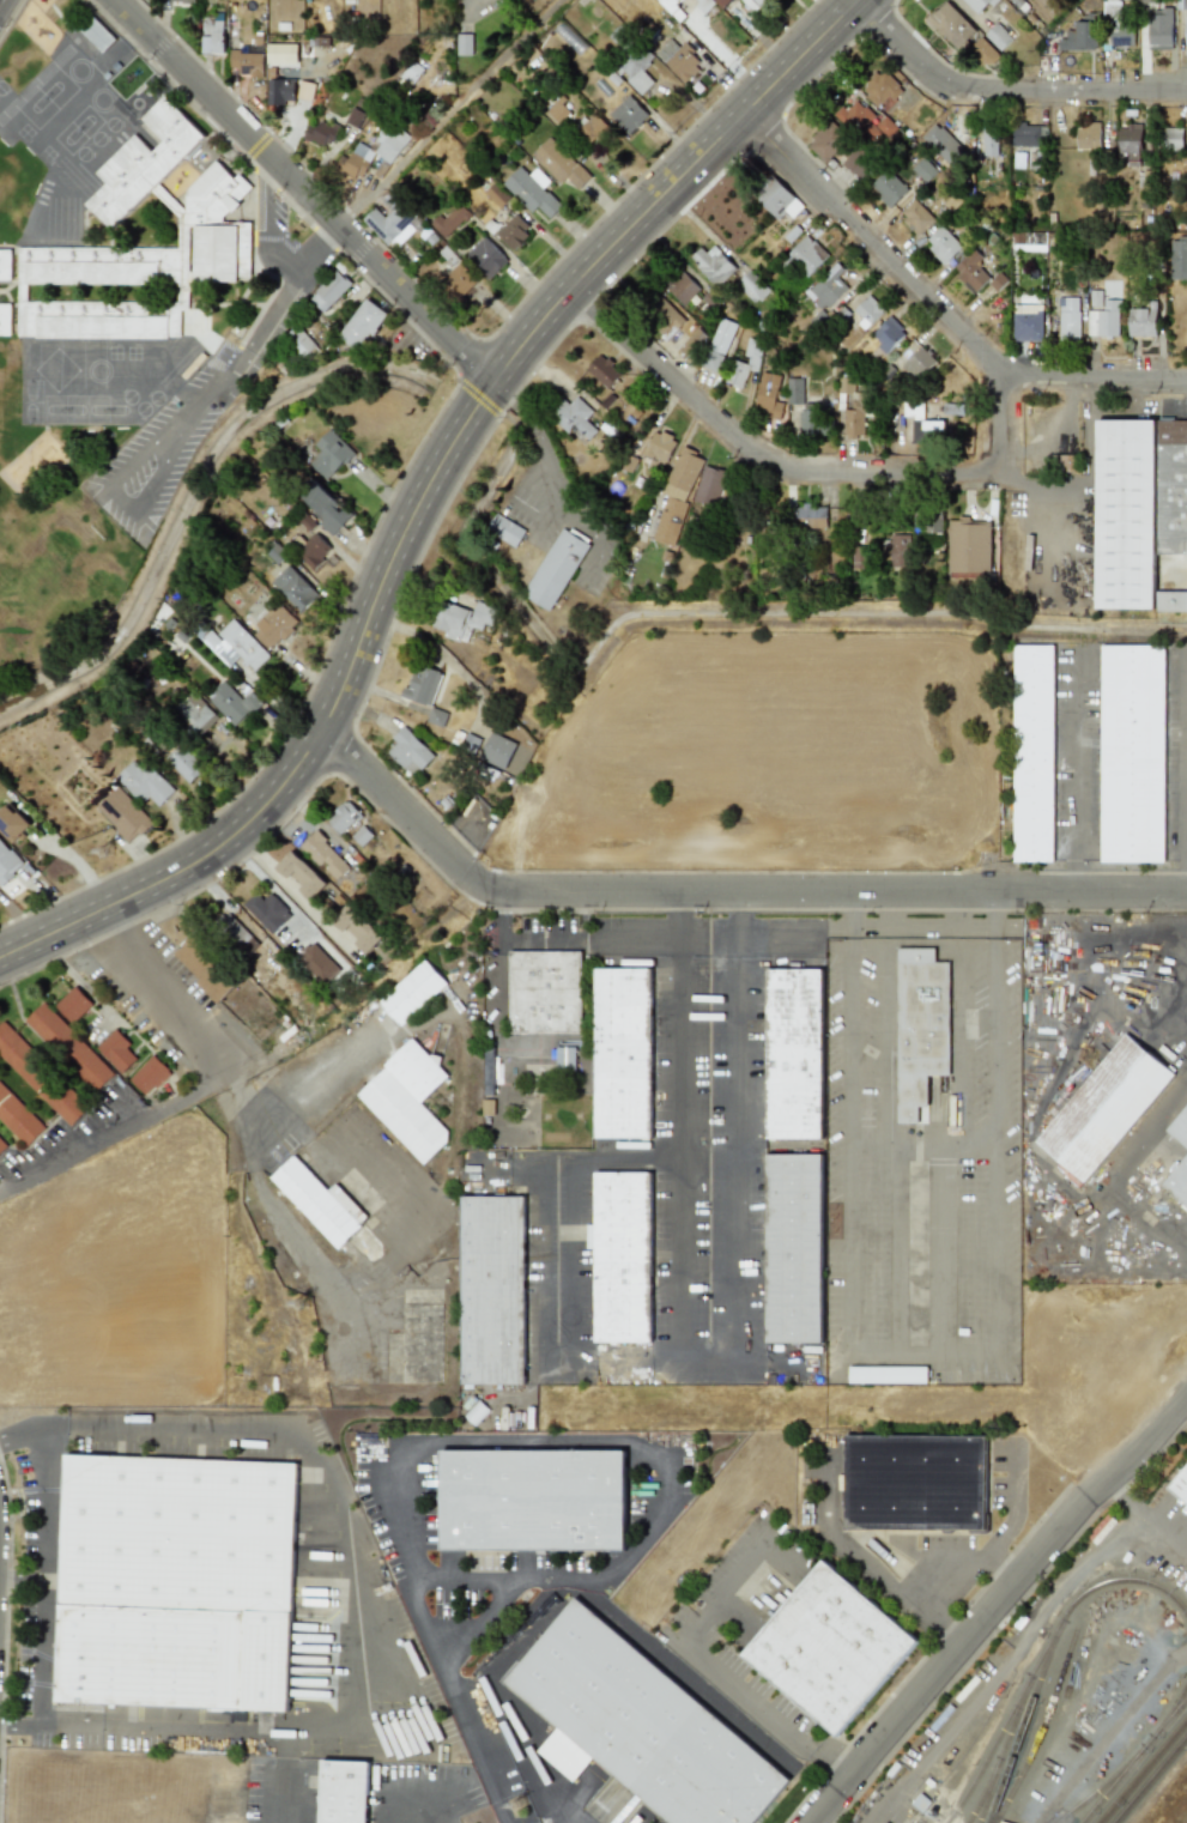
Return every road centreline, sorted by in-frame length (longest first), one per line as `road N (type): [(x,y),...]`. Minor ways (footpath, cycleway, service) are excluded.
road 1 (secondary): [(0,953),(195,856),(273,786),(327,704),(411,502),(489,377),(565,285),(850,0)]
road 2 (residential): [(316,726),(472,879),(496,889),(1186,892)]
road 3 (residential): [(565,285),(774,479),(1001,479),(1001,377)]
road 4 (residential): [(0,1192),(327,1023),(420,943),(472,879)]
road 5 (residential): [(1186,1403),(1077,1508),(816,1822)]
road 6 (residential): [(738,111),(1001,377),(1186,377)]
road 7 (residential): [(489,377),(114,0)]
road 8 (residential): [(850,0),(947,93),(1186,93)]

